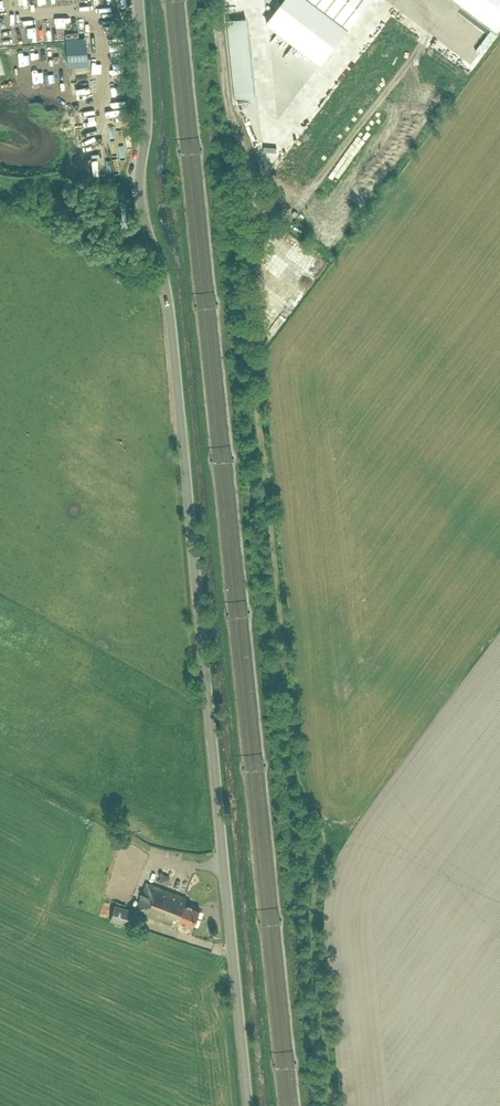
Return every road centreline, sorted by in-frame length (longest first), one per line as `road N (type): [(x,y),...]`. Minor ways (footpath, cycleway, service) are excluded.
road 1 (track): [(332,1105),(312,930),(320,839),(299,781),(246,305),(255,197),(223,88),(213,0)]
road 2 (unclassified): [(248,1105),(167,291),(139,194),(147,114),(139,0)]

